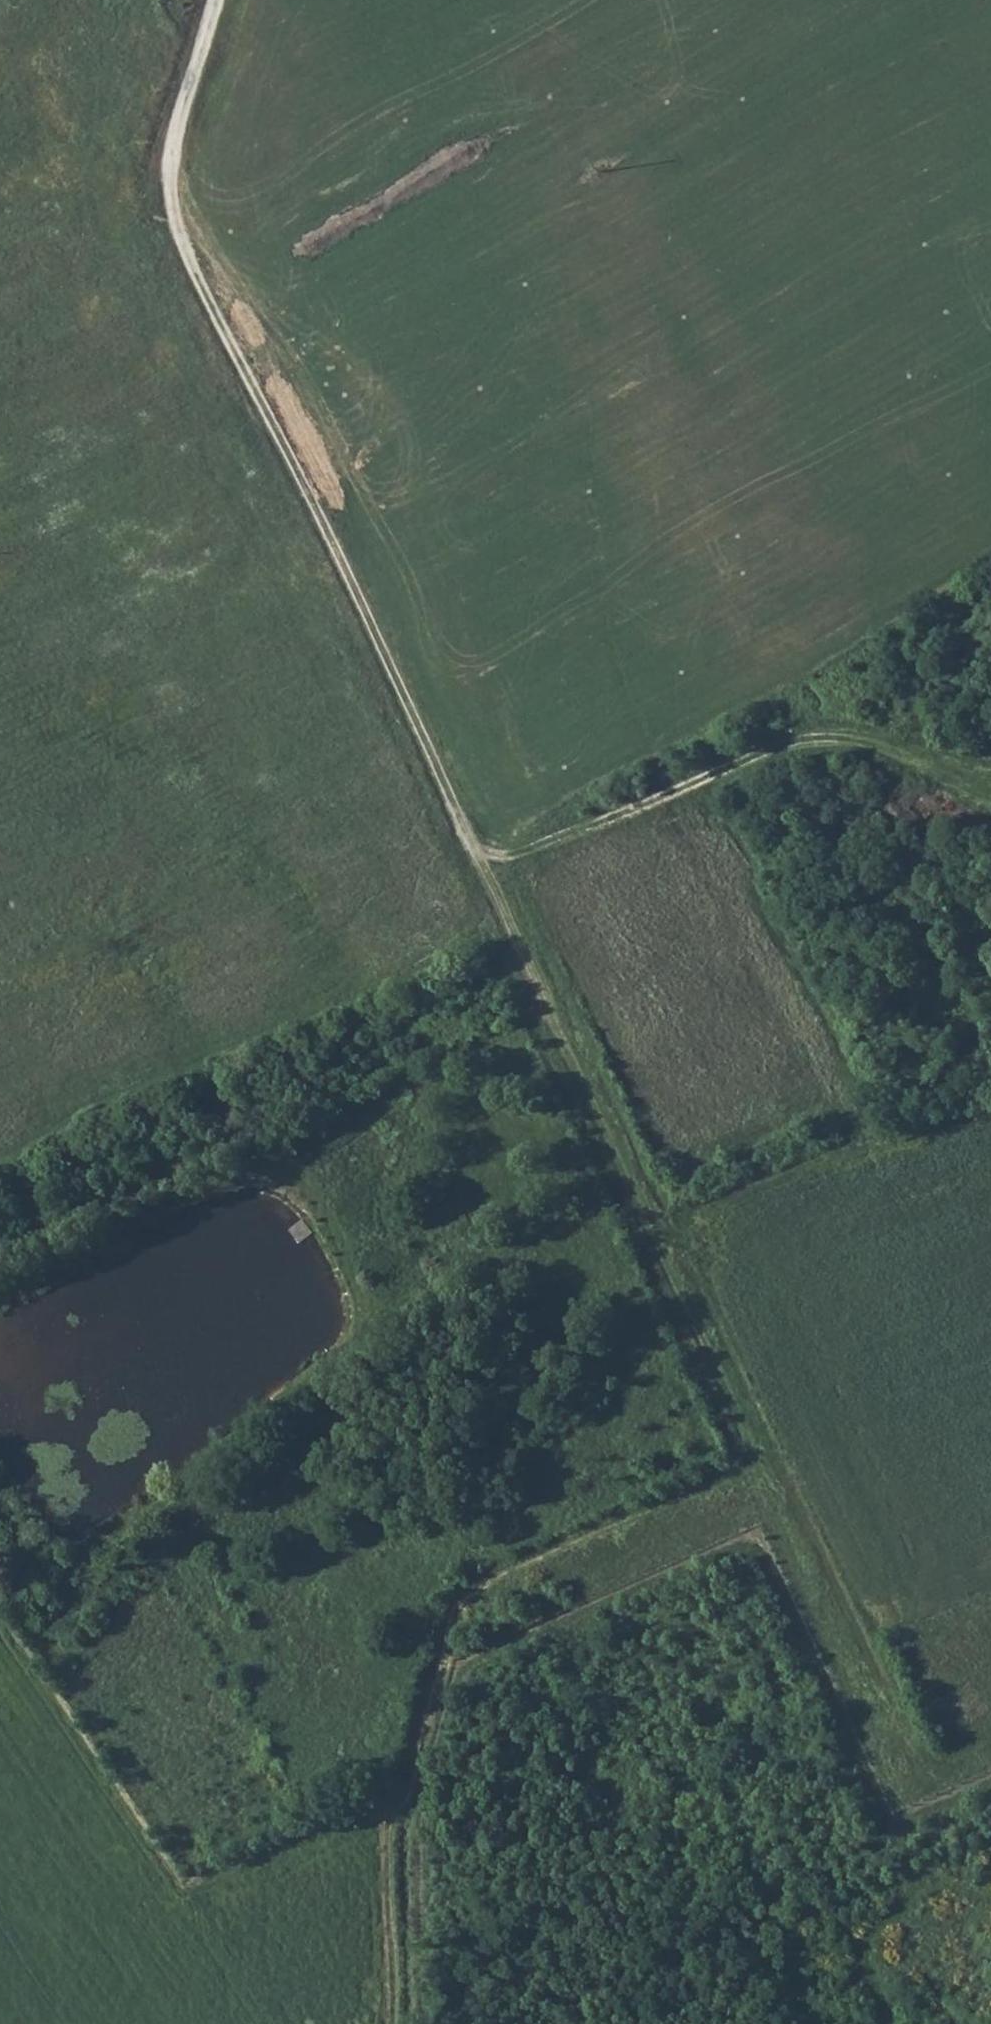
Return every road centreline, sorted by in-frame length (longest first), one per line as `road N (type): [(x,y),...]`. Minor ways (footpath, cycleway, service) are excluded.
road 1 (track): [(215,0),(169,183),(174,224),(762,1461)]
road 2 (track): [(473,852),(509,855),(818,736),(859,739),(990,788)]

